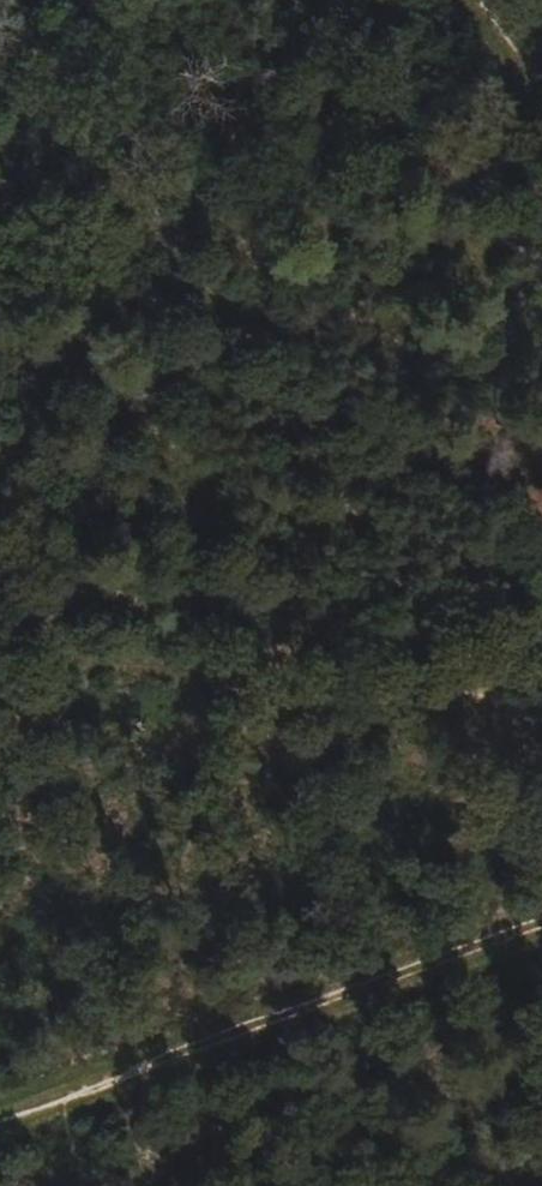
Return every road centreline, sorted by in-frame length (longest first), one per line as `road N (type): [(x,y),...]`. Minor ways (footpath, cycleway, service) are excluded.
road 1 (track): [(0,1112),(541,921)]

